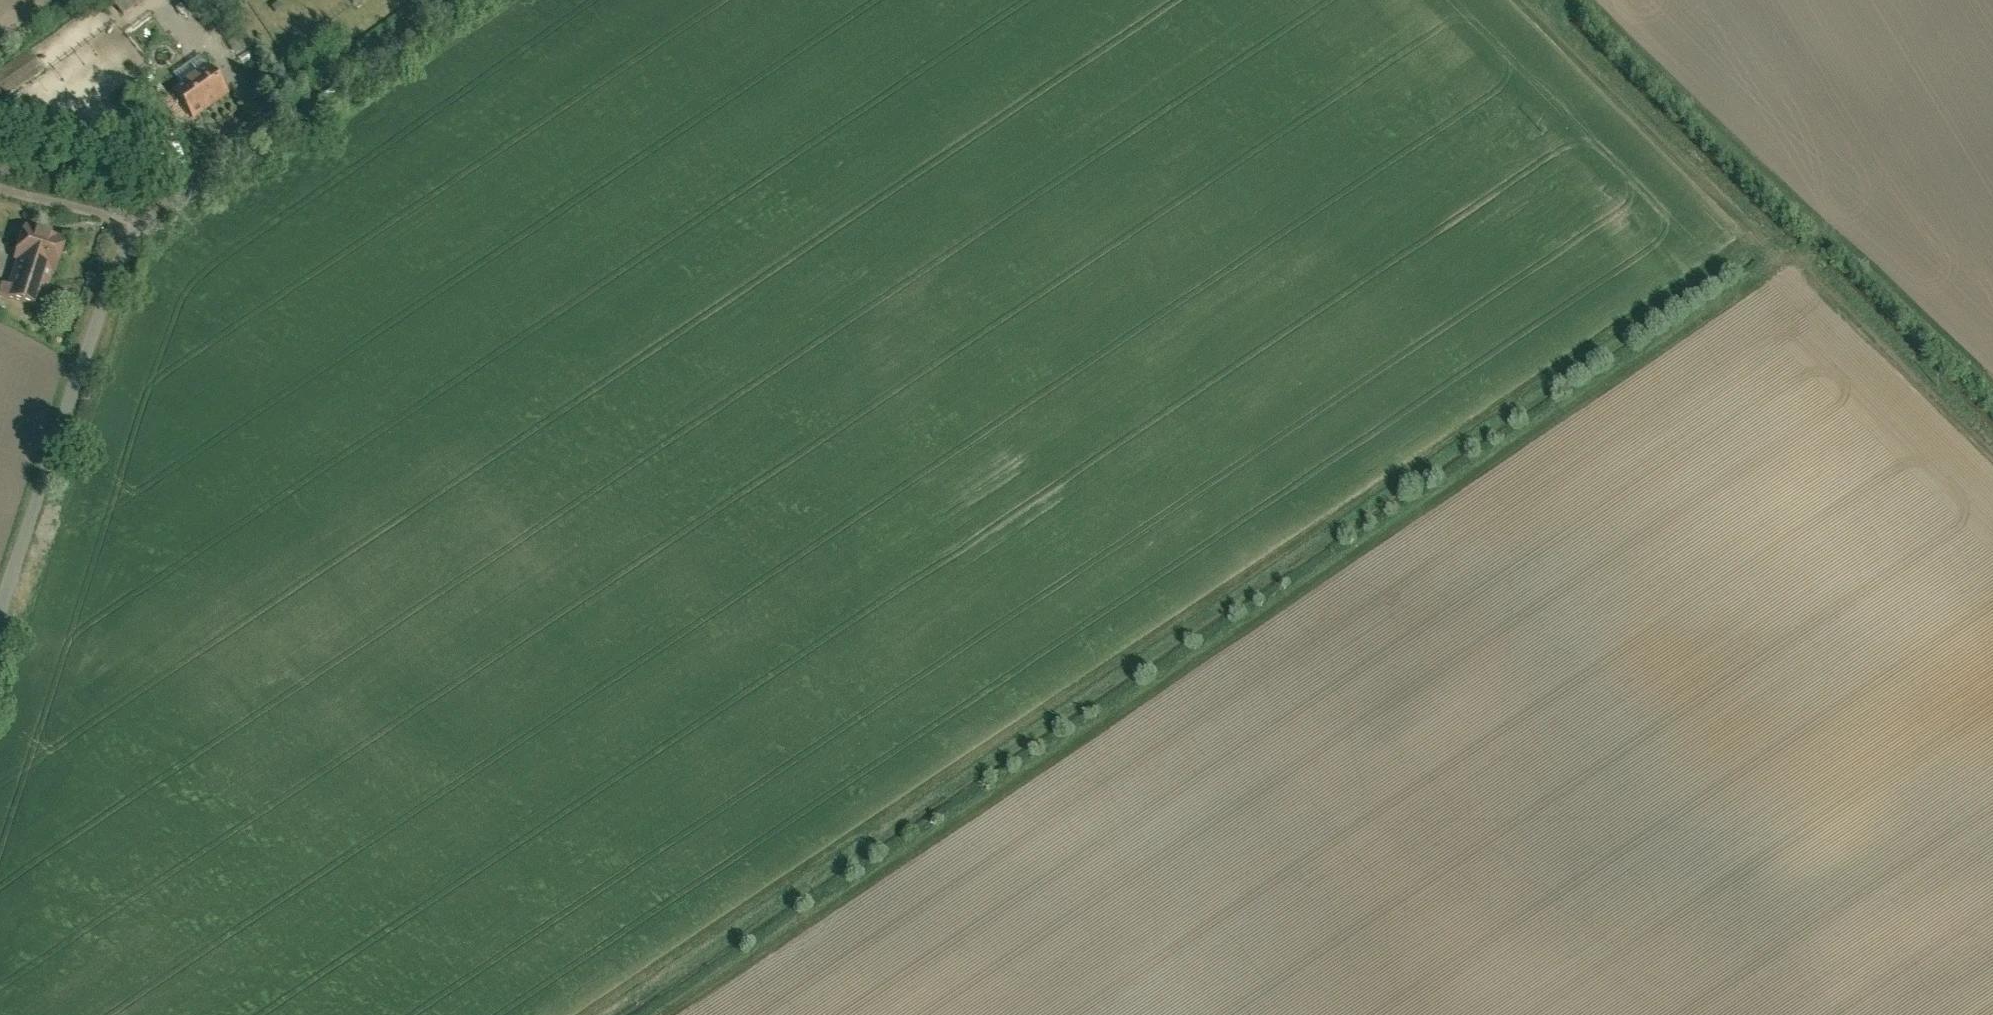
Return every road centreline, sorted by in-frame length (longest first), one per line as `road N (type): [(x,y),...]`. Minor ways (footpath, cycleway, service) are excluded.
road 1 (residential): [(482,0),(136,239),(0,607)]

